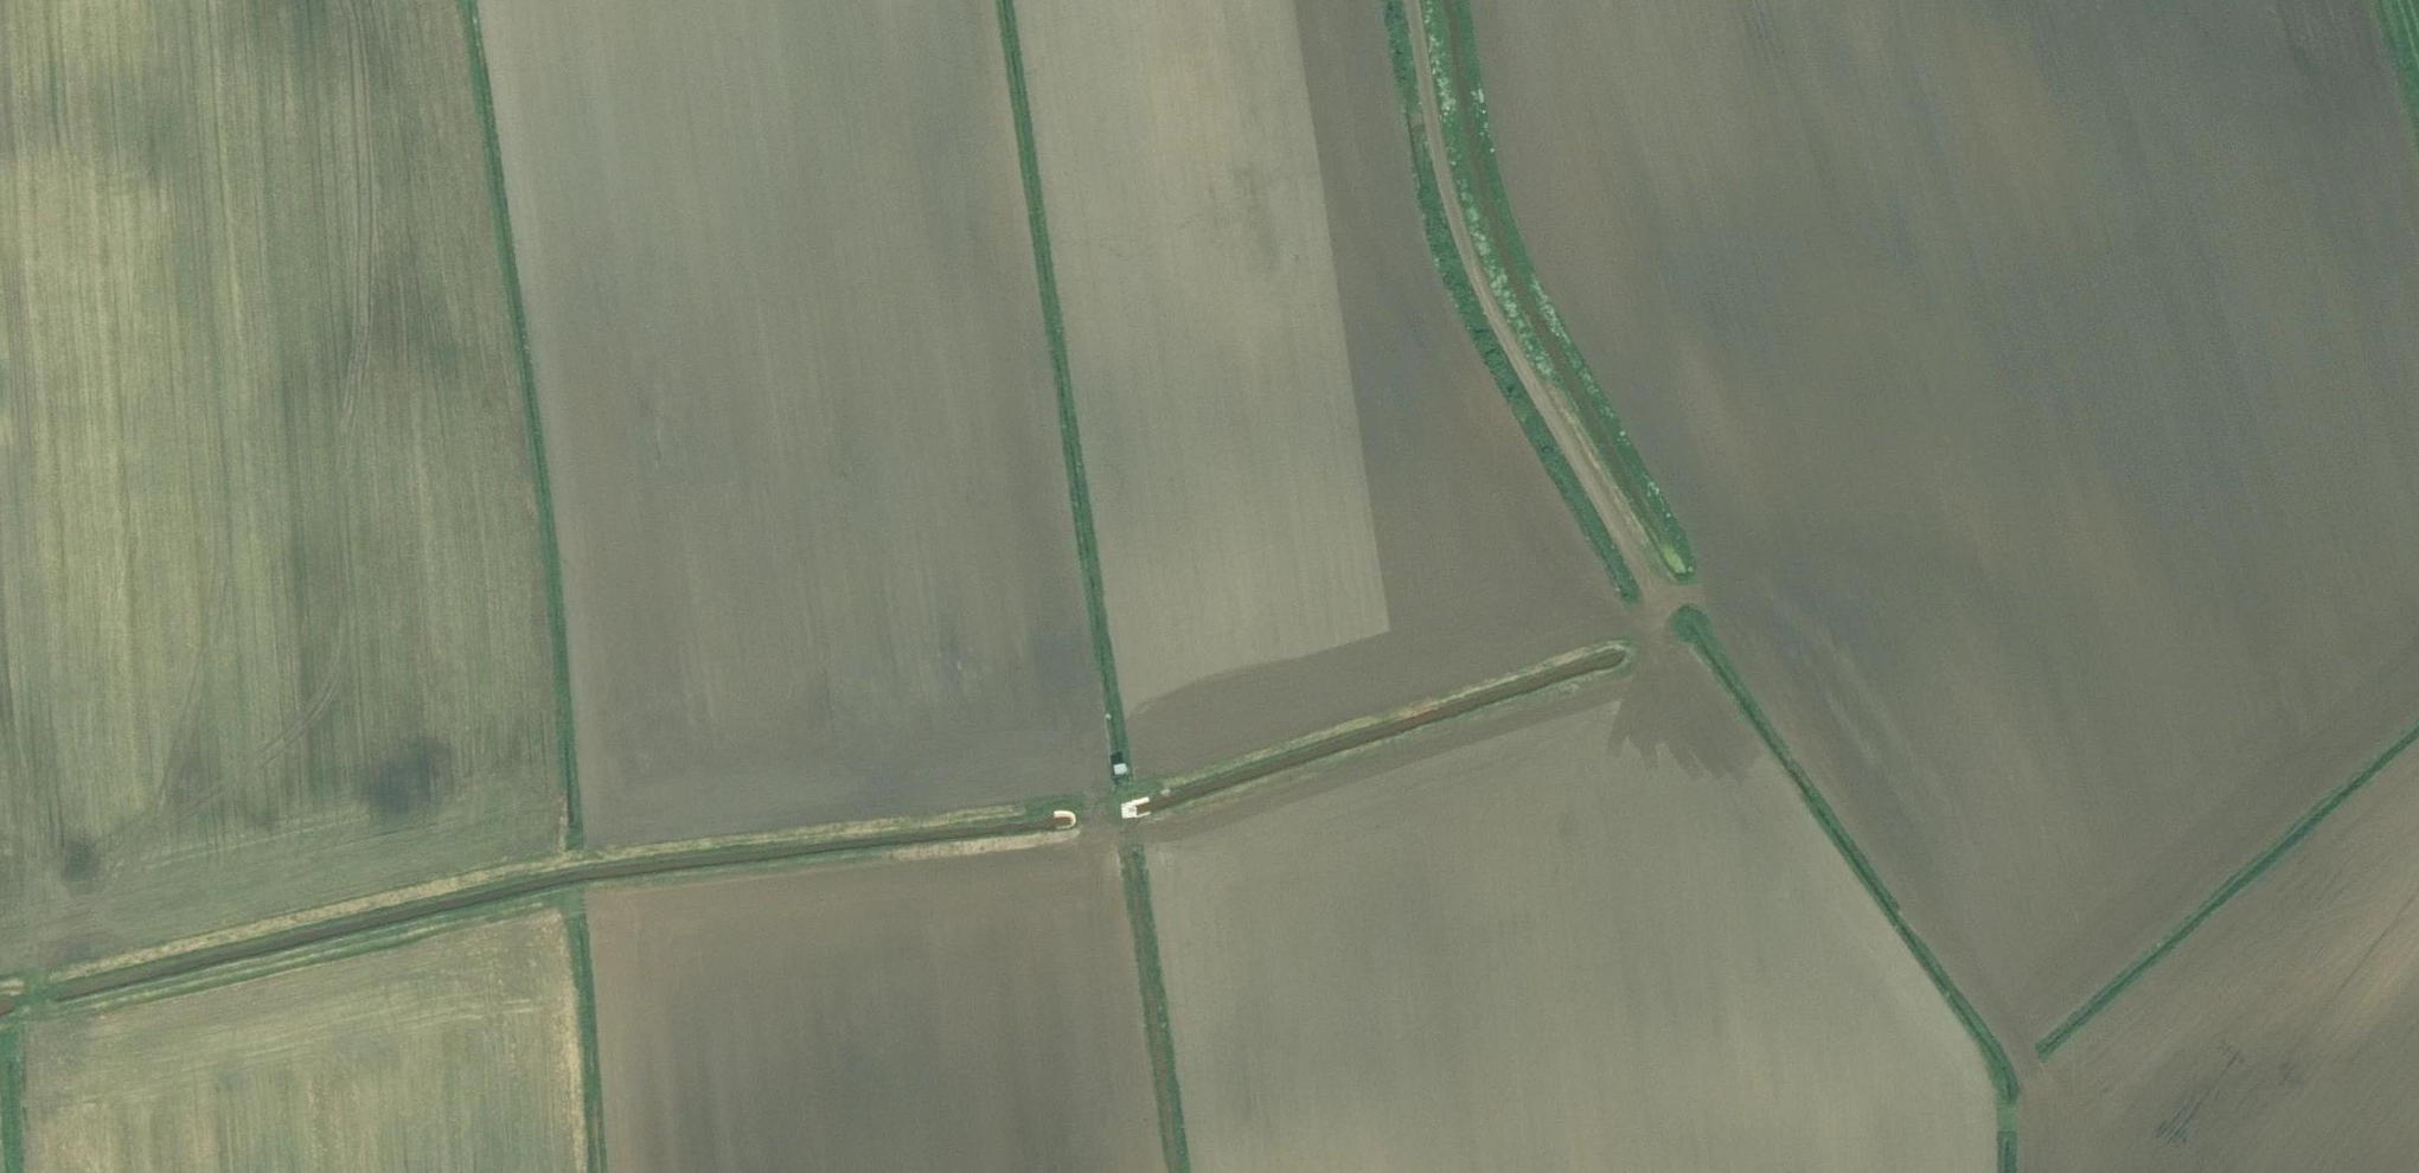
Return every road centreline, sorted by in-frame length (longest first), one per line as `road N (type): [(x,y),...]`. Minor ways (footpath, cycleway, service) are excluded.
road 1 (unclassified): [(1645,580),(1489,315),(1438,170),(1409,0)]

